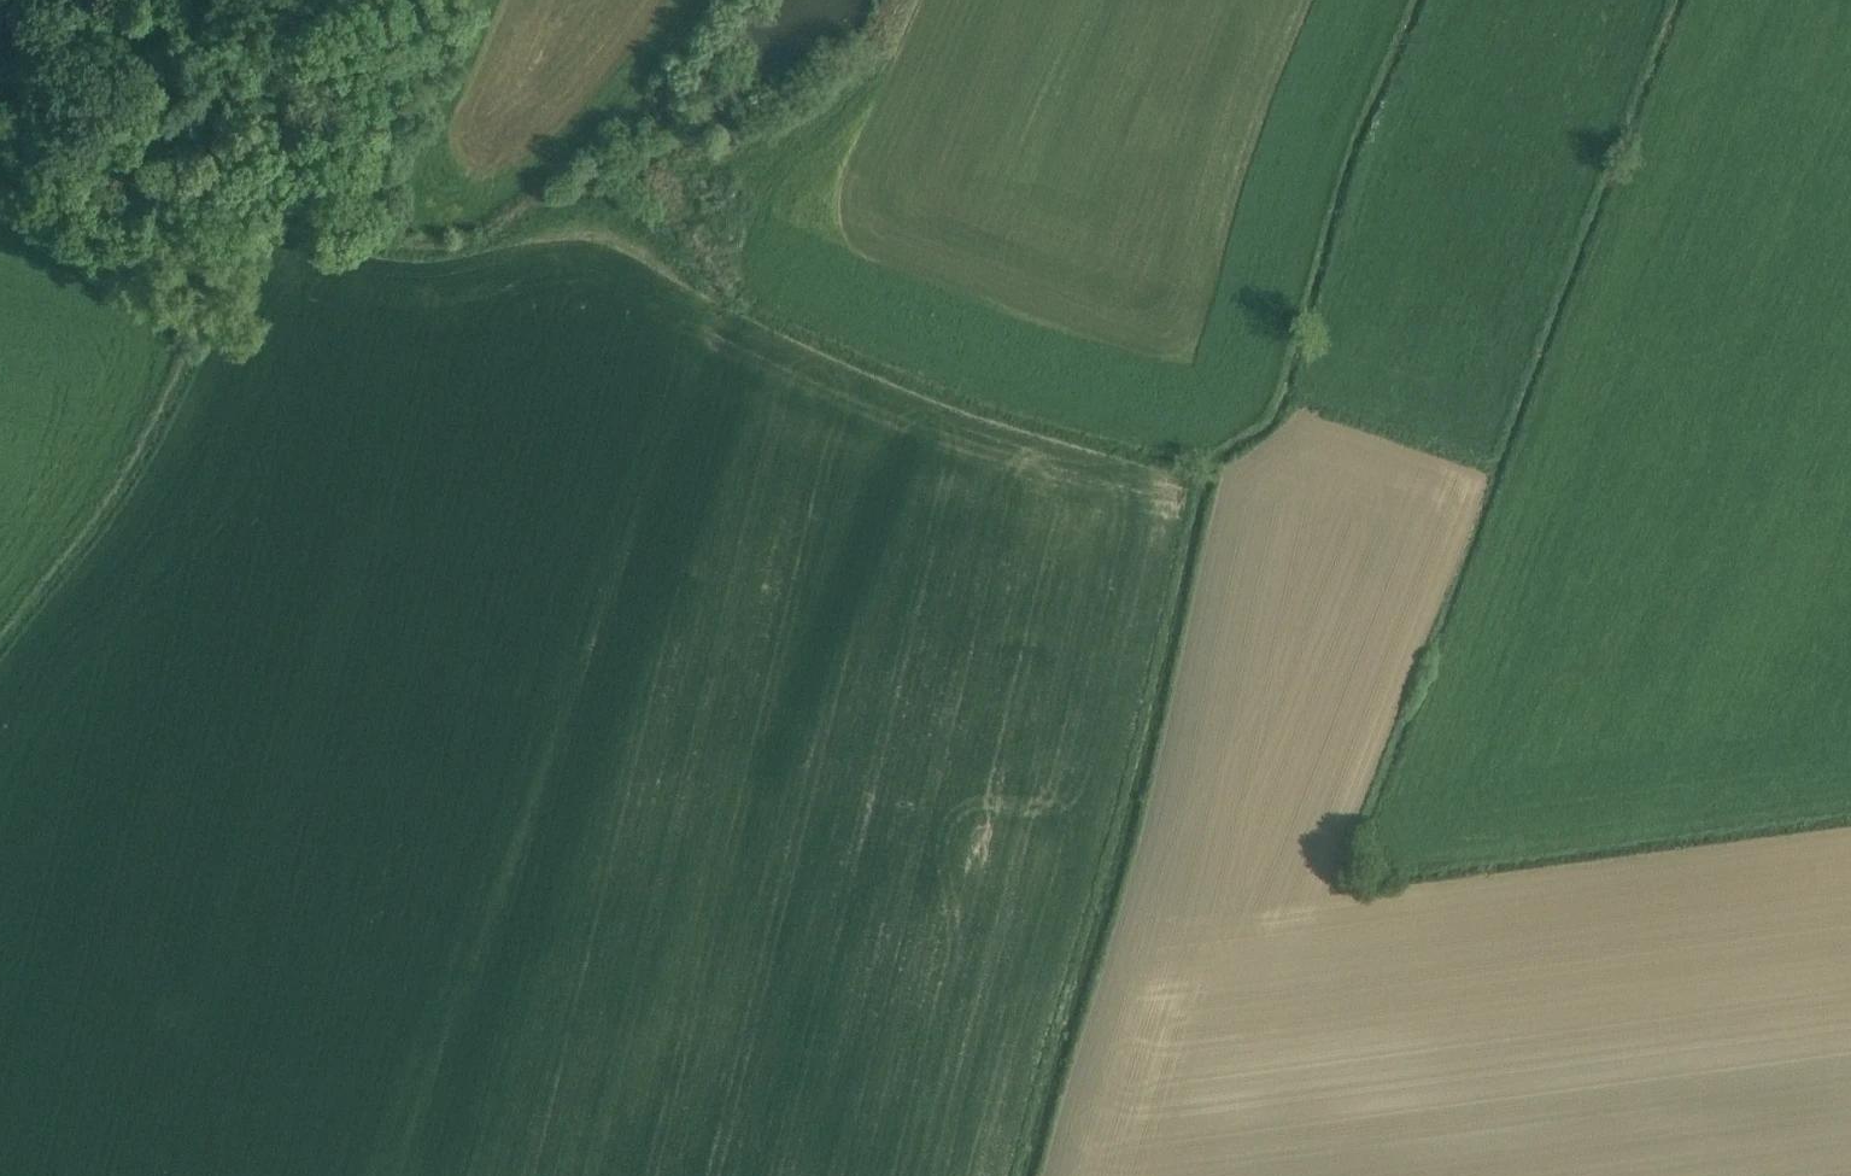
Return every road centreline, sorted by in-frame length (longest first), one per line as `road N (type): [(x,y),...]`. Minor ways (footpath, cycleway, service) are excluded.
road 1 (track): [(0,140),(96,72),(149,0)]

